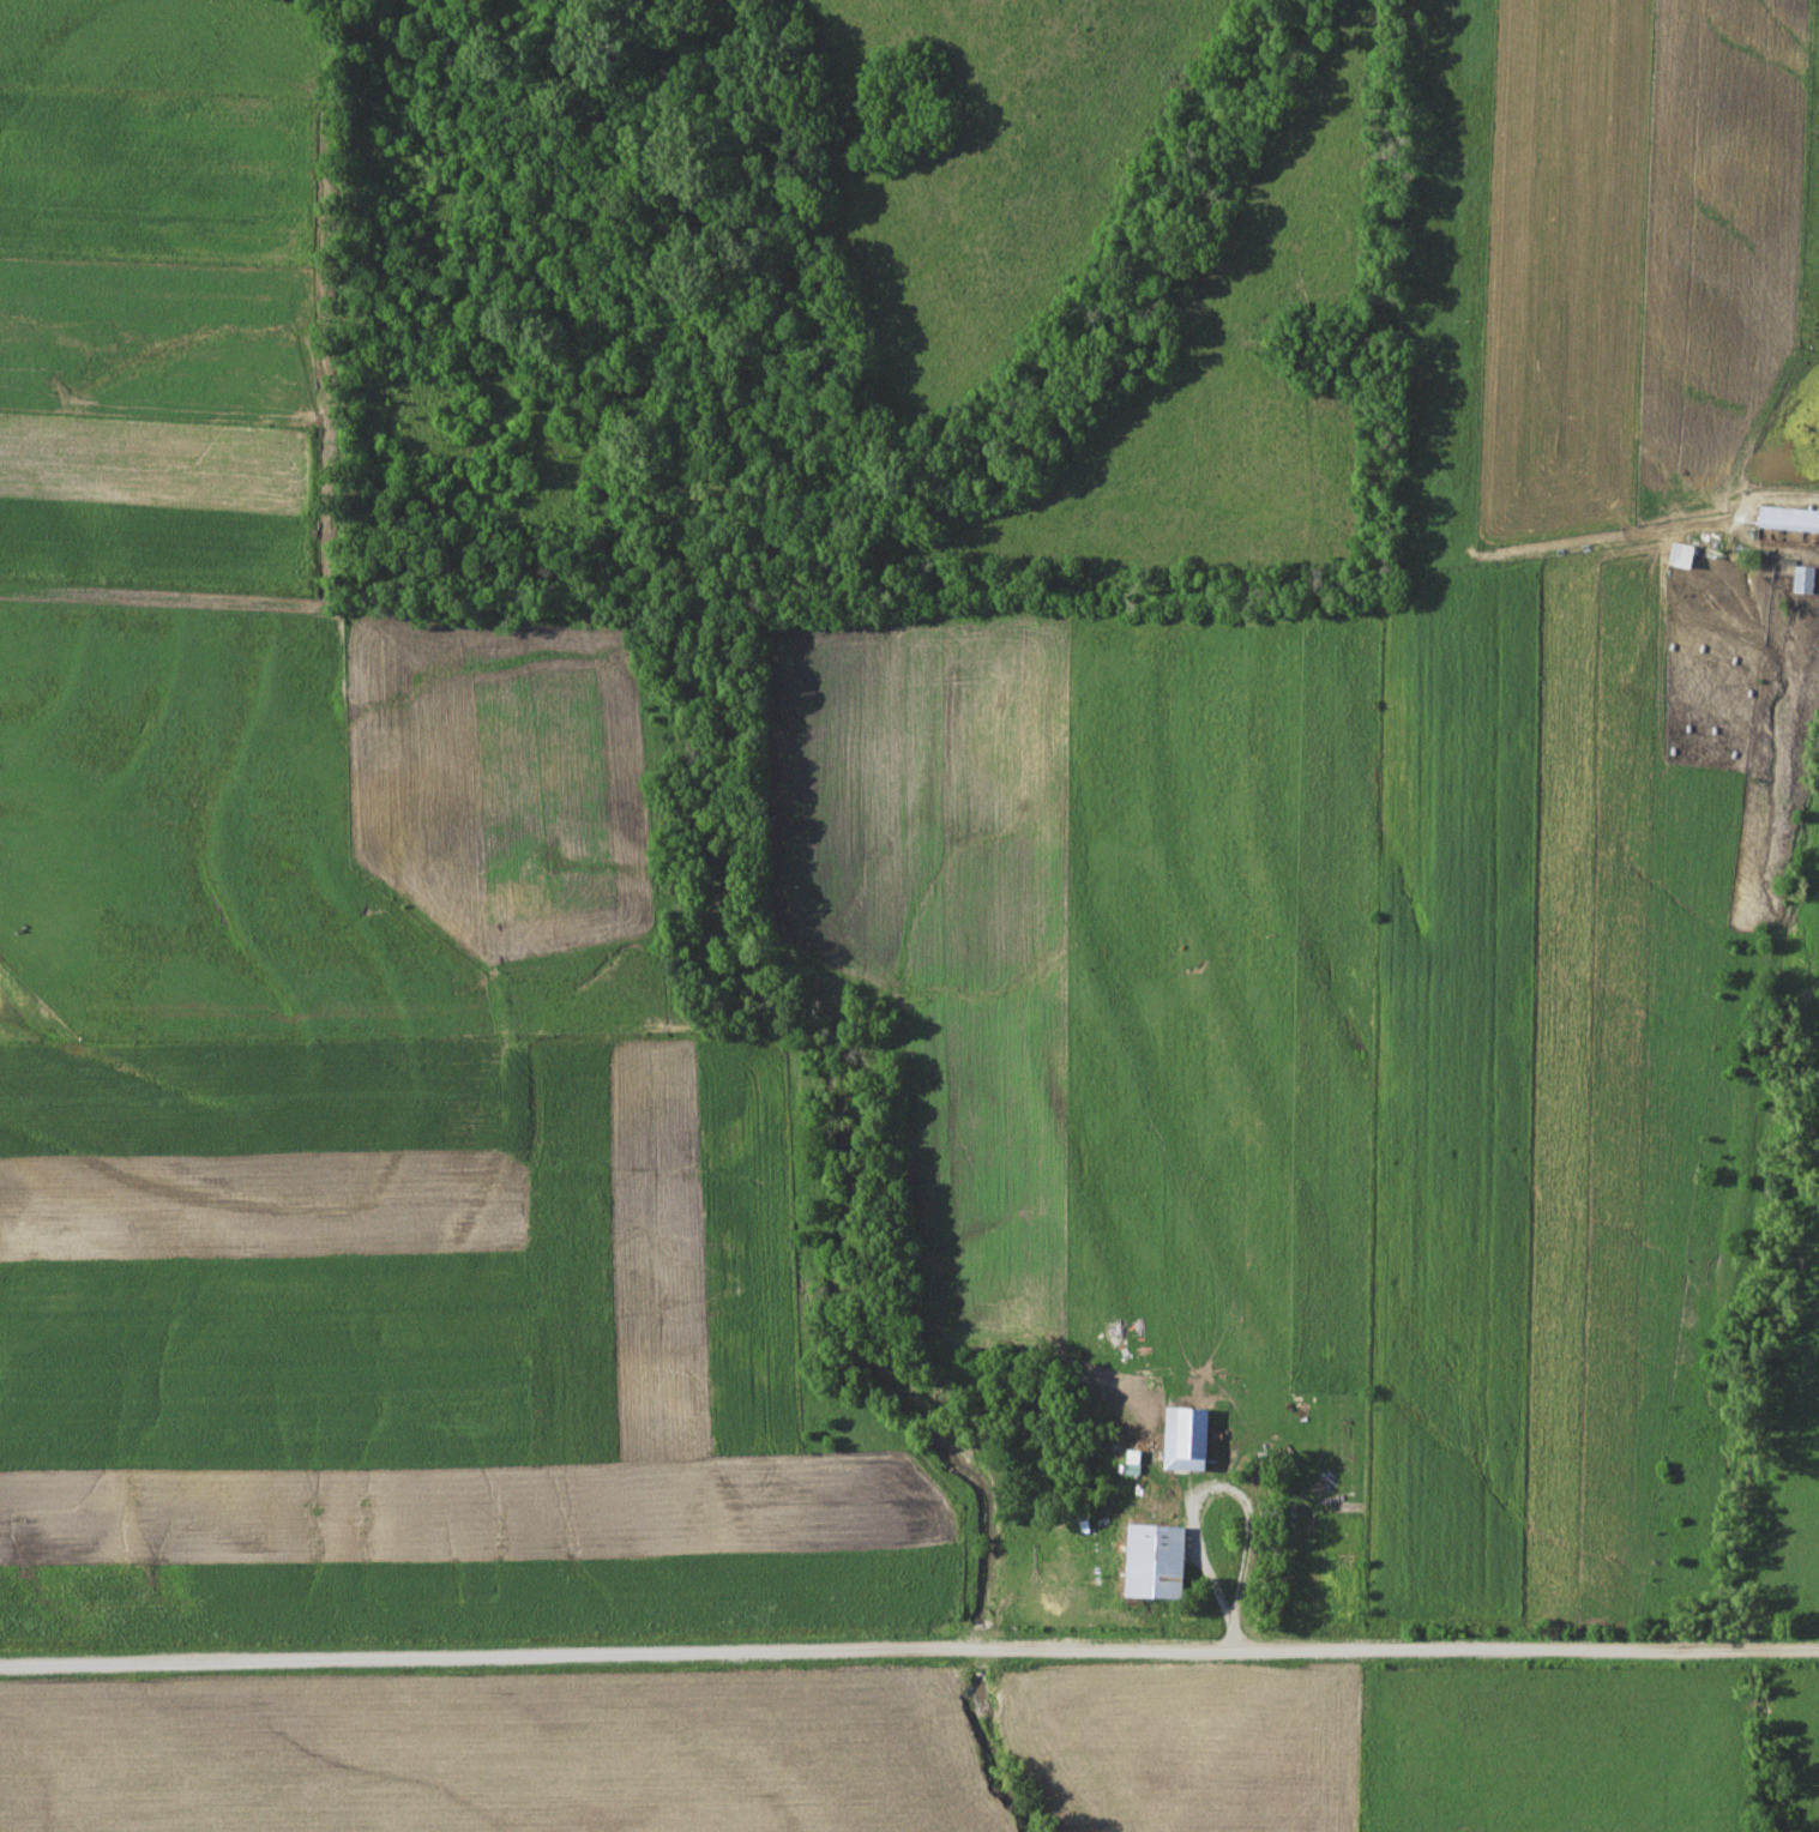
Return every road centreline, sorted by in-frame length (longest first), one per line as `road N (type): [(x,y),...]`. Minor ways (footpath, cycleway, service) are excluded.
road 1 (residential): [(0,1669),(1818,1652)]

